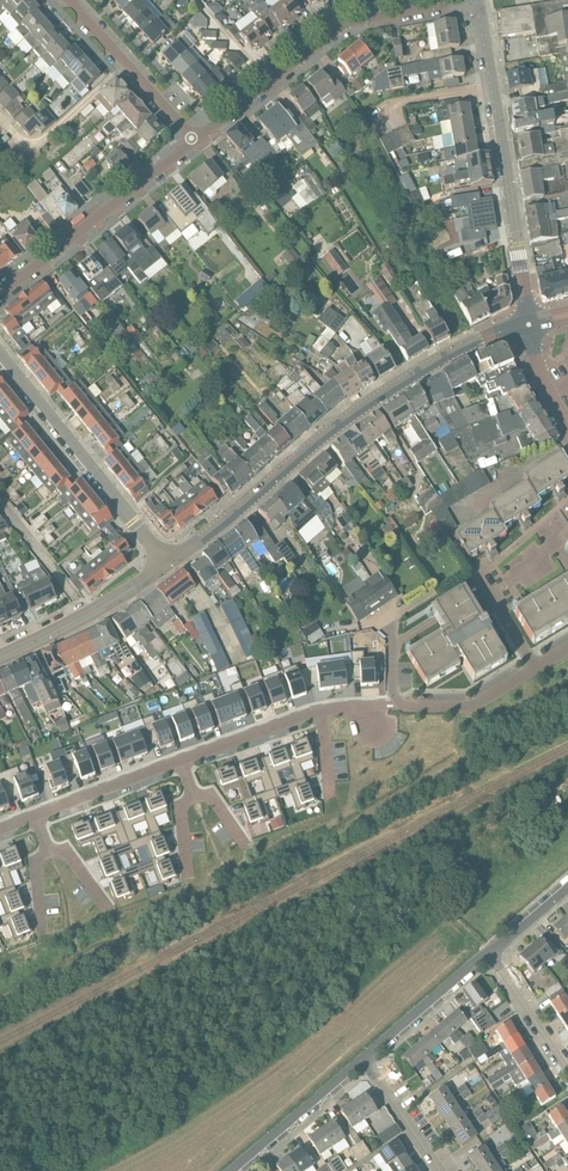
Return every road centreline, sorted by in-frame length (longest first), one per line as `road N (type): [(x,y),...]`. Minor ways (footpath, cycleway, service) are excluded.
road 1 (residential): [(0,830),(299,718),(474,705),(567,647)]
road 2 (tertiary): [(168,564),(350,416),(457,350),(528,325)]
road 3 (residential): [(528,325),(476,0)]
road 4 (residential): [(196,140),(345,24),(470,0)]
road 5 (residential): [(168,564),(0,355)]
road 6 (residential): [(0,293),(196,140)]
road 7 (tertiary): [(0,657),(168,564)]
road 8 (residential): [(196,140),(69,0)]
road 9 (residential): [(233,1170),(364,1058)]
road 10 (residential): [(364,1058),(489,952)]
road 11 (residential): [(567,1071),(489,952)]
road 12 (residential): [(439,1170),(364,1058)]
road 13 (residential): [(76,598),(0,504)]

